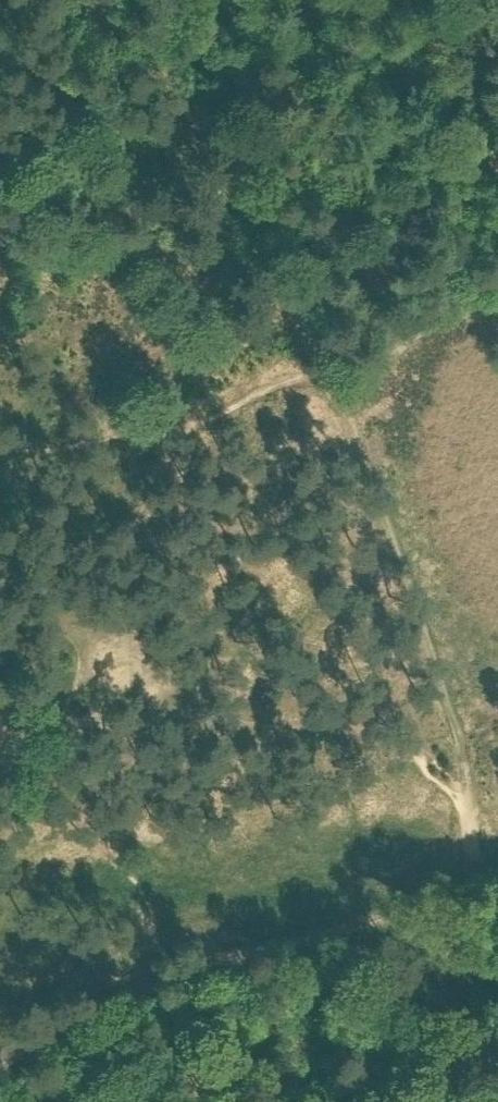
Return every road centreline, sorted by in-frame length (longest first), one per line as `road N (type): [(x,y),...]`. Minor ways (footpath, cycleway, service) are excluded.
road 1 (track): [(464,892),(464,761),(435,658),(331,381)]
road 2 (track): [(497,879),(434,906),(123,998),(0,1059)]
road 3 (track): [(331,381),(199,130)]
road 4 (track): [(169,982),(137,849),(36,777),(24,759)]
road 5 (track): [(456,1101),(418,1041),(330,936)]
road 6 (track): [(0,154),(99,148),(199,130)]
road 7 (track): [(199,130),(146,57),(74,0)]

